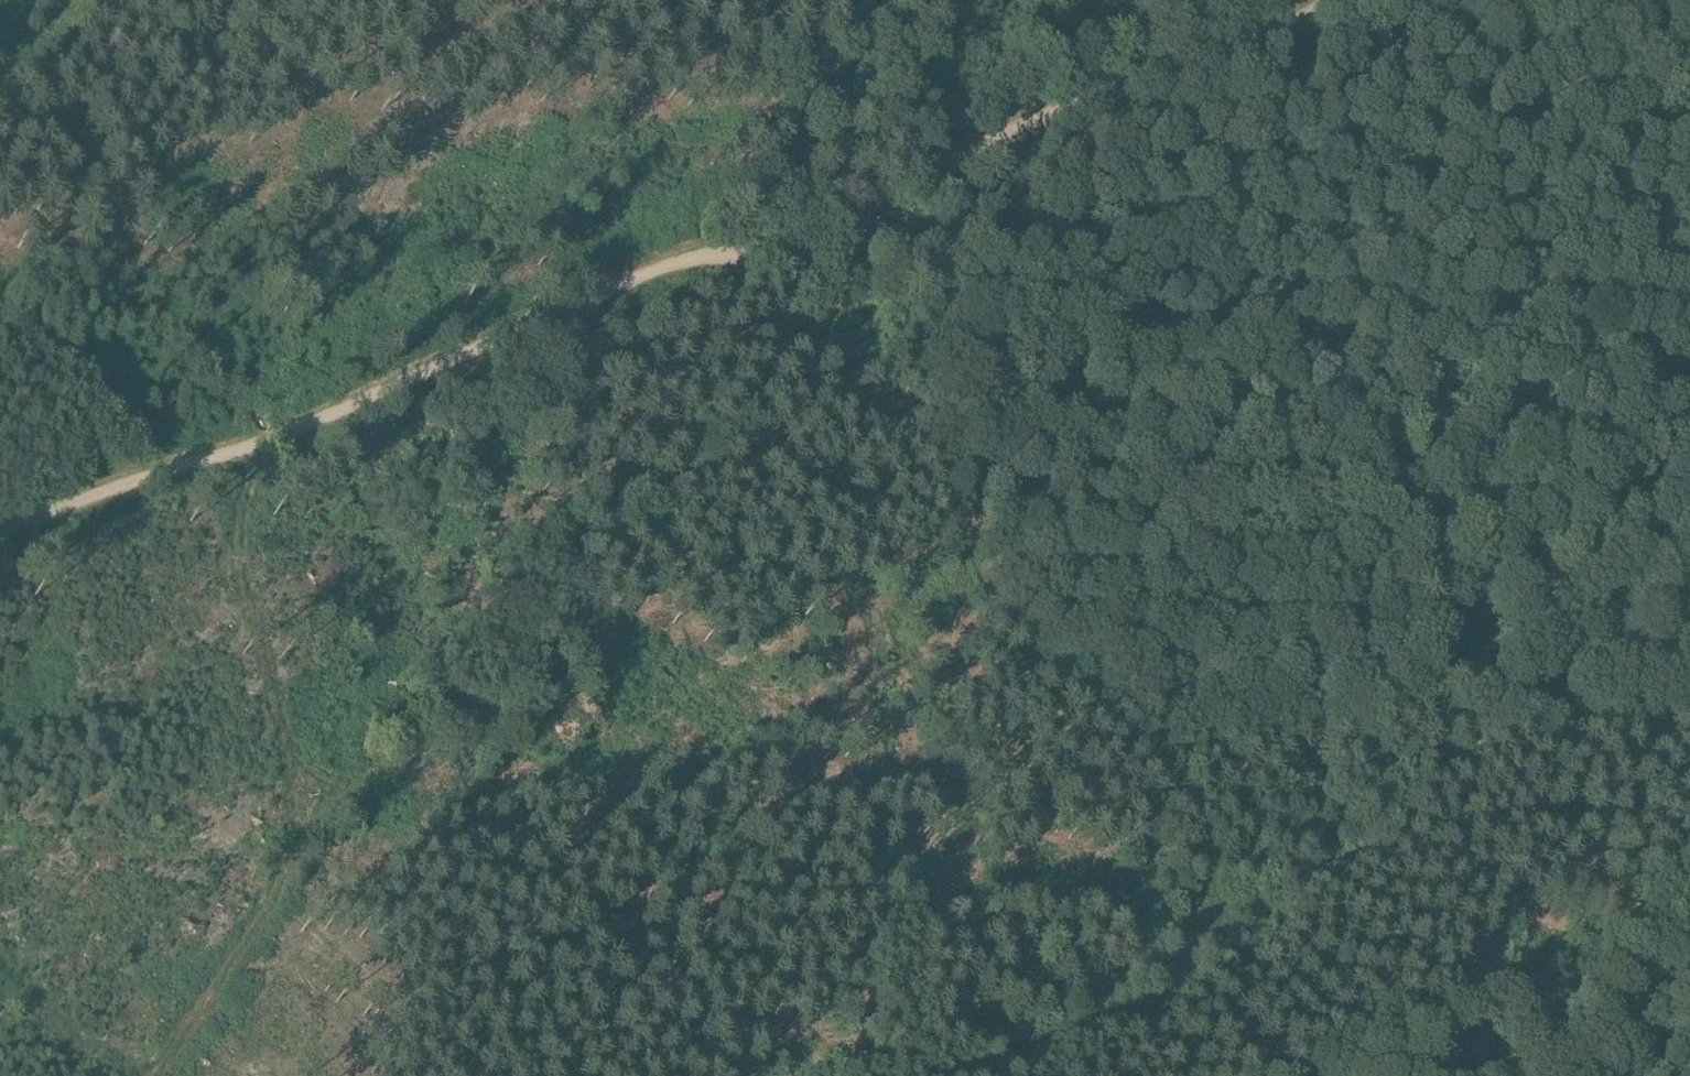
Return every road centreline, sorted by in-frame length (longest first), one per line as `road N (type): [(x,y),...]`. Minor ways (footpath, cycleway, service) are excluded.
road 1 (track): [(1341,0),(1235,53),(994,136),(949,163),(850,252),(817,261),(718,253),(674,261),(320,419),(0,531)]

